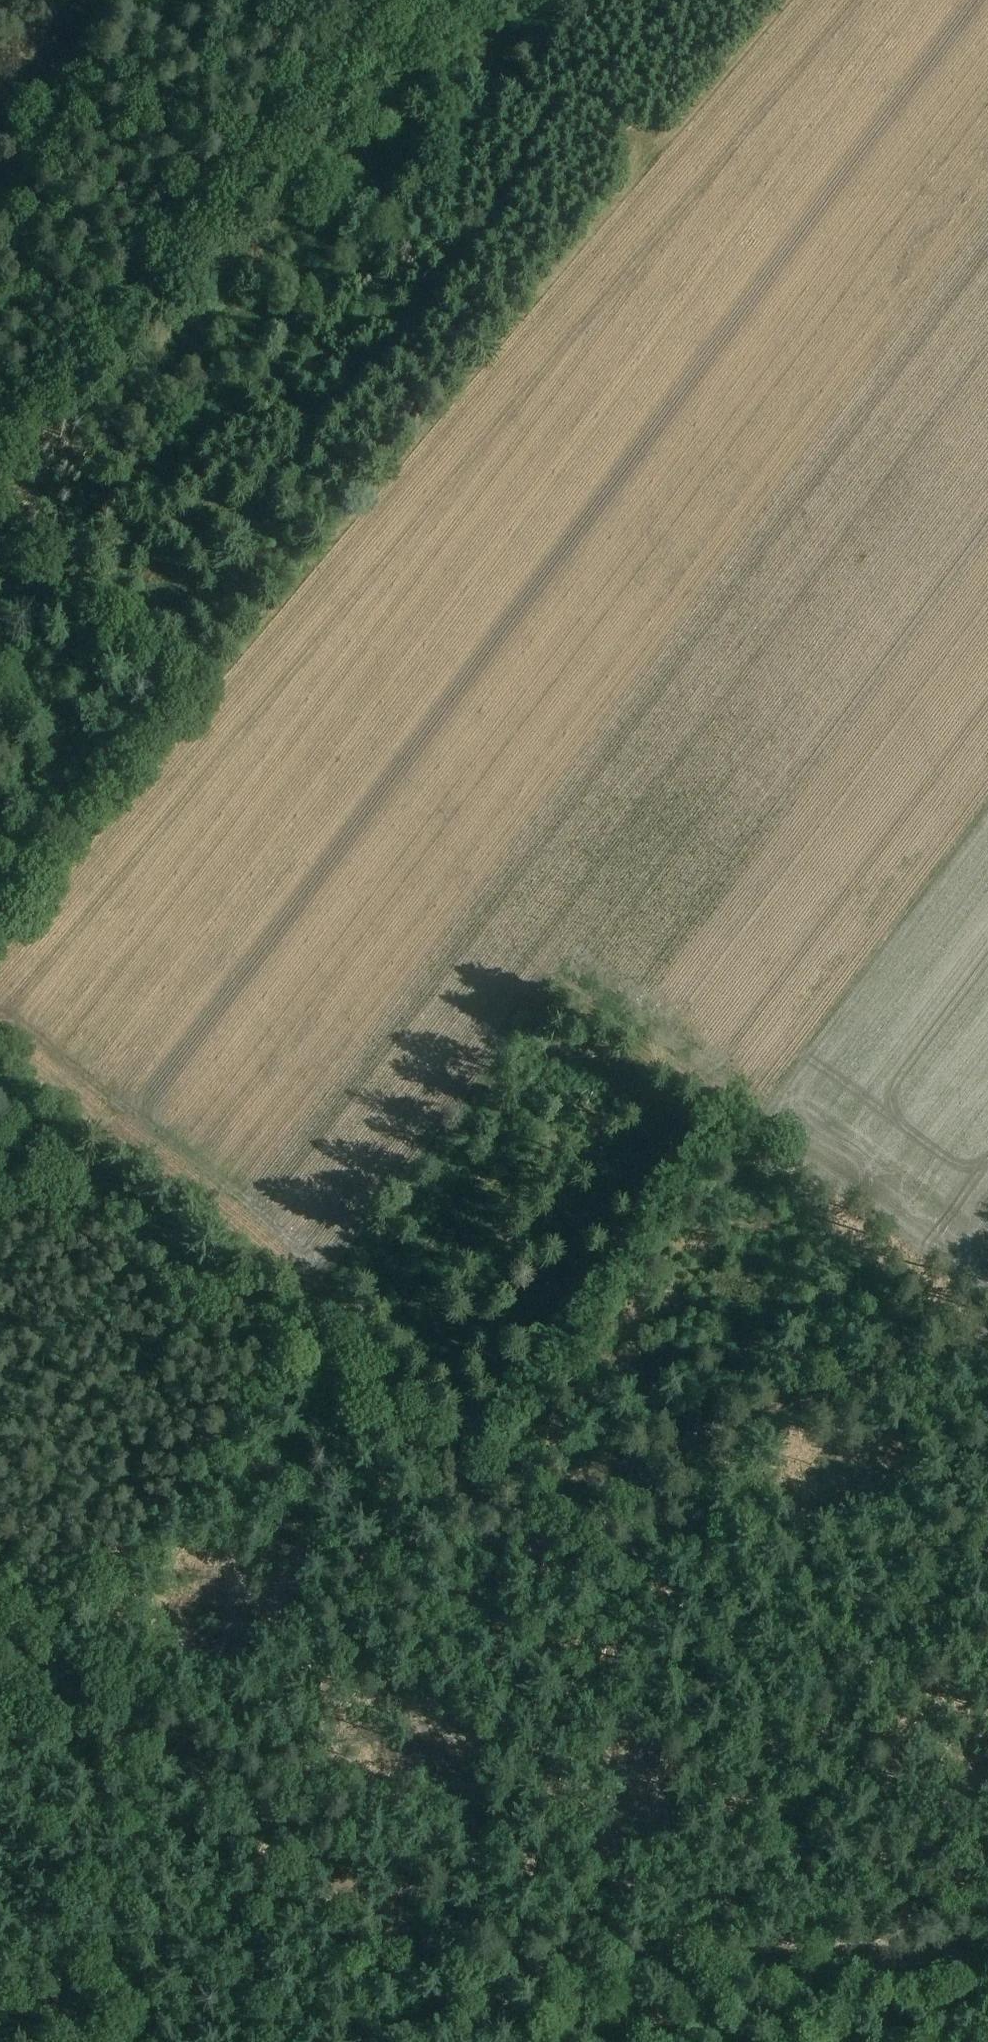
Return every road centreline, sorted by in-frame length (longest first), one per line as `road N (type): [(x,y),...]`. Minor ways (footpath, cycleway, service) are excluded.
road 1 (track): [(987,1335),(575,1491),(492,1514),(0,1099)]
road 2 (track): [(536,2041),(322,1867),(0,1637)]
road 3 (track): [(987,1948),(469,1984),(392,2041)]
road 4 (track): [(0,425),(363,0)]
road 5 (track): [(0,882),(17,860),(38,785),(0,672)]
road 6 (track): [(645,163),(781,0)]

